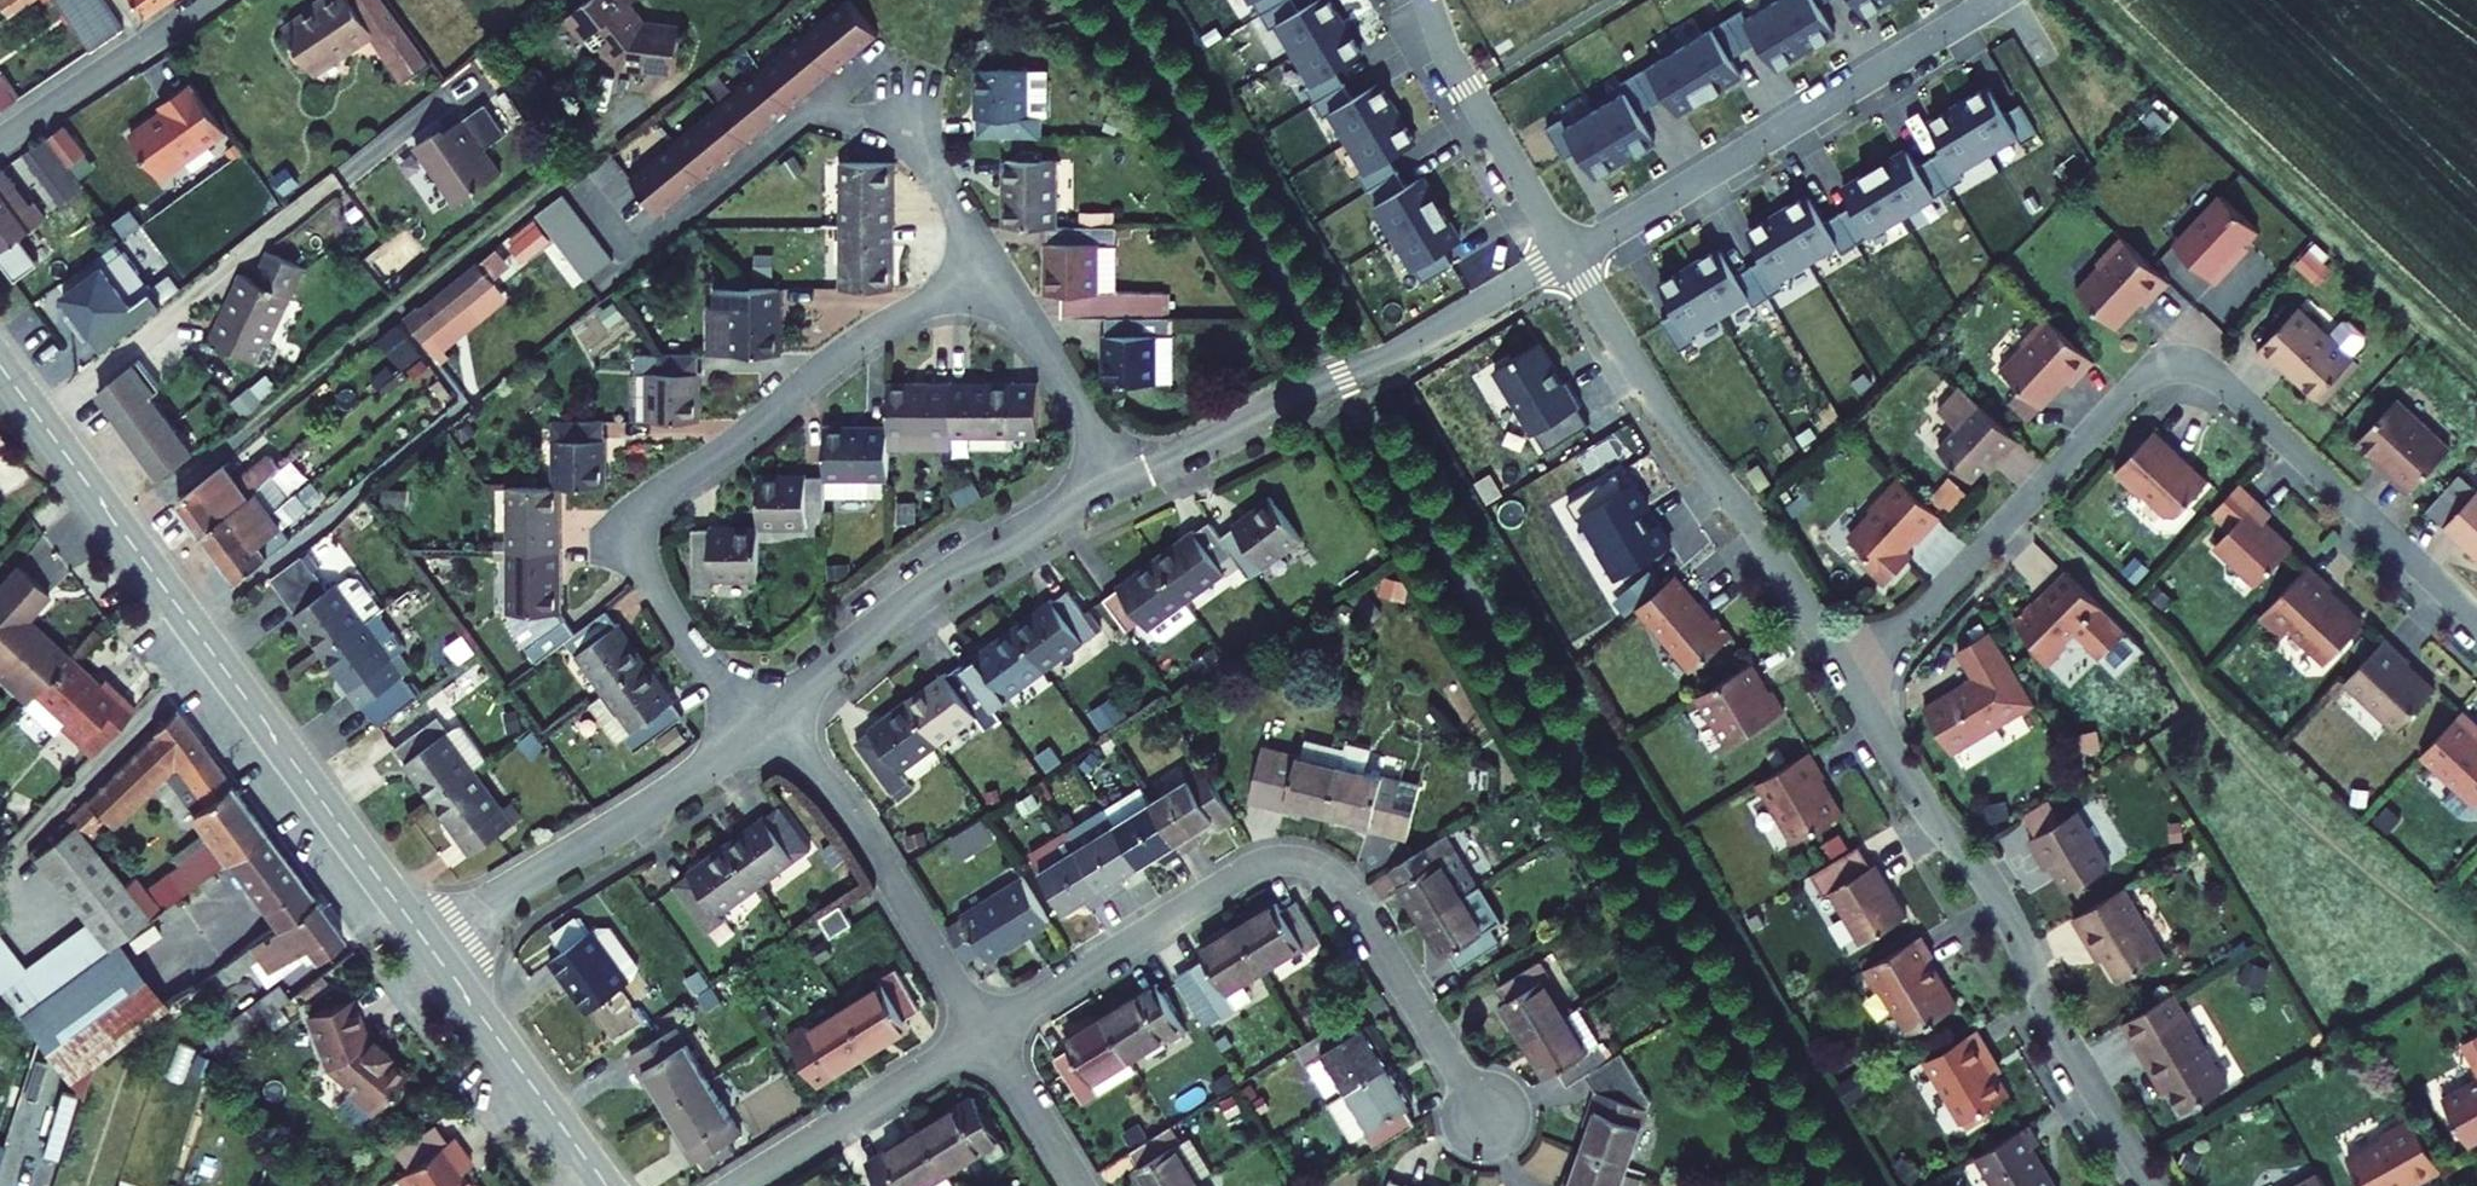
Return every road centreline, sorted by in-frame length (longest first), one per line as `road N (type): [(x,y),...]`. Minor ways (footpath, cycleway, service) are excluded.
road 1 (residential): [(1851,683),(2148,376),(2183,361),(2221,378),(2476,617)]
road 2 (residential): [(982,1033),(1247,871),(1307,861),(1344,888),(1488,1117)]
road 3 (residential): [(997,270),(864,338),(649,508),(642,535),(646,569),(755,730)]
road 4 (residential): [(1851,683),(1929,811),(1995,892),(2052,1014),(2155,1185)]
road 5 (residential): [(1567,258),(1653,396),(1753,522),(1851,683)]
road 6 (residential): [(2000,0),(1567,258)]
road 7 (residential): [(1127,477),(1405,357),(1567,258)]
road 8 (residential): [(755,730),(926,592),(1127,477)]
road 9 (residential): [(428,944),(686,784),(755,730)]
road 10 (residential): [(982,1033),(844,806),(755,730)]
road 11 (secondary): [(428,944),(207,645)]
road 12 (secondary): [(207,645),(0,365)]
road 13 (secondary): [(607,1185),(428,944)]
road 14 (residential): [(207,645),(0,862)]
road 15 (residential): [(1428,0),(1463,92),(1567,258)]
road 16 (residential): [(737,1185),(982,1033)]
road 17 (residential): [(210,0),(0,142)]
road 18 (residential): [(1127,477),(997,270)]
road 19 (residential): [(997,270),(896,108)]
road 20 (residential): [(1080,1185),(982,1033)]

